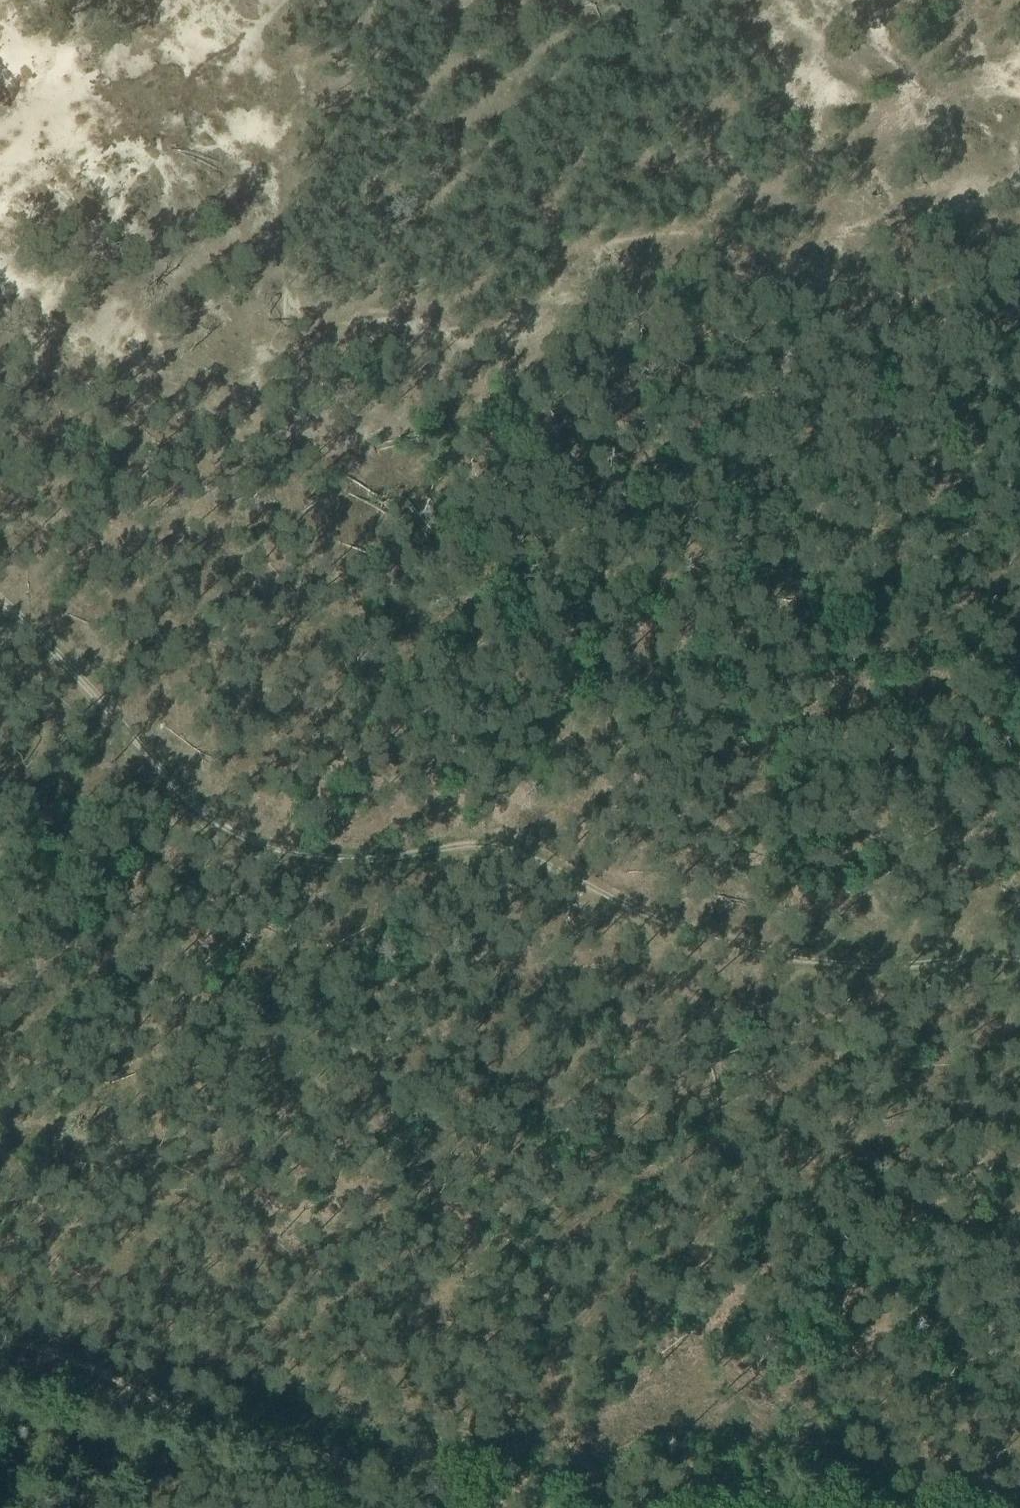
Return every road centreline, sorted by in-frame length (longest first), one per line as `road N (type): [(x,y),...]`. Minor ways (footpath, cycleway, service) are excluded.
road 1 (track): [(0,597),(208,819),(252,840),(357,860),(459,845),(506,850),(697,935),(778,958),(884,967),(1019,962)]
road 2 (track): [(0,1341),(275,1442),(514,1507)]

